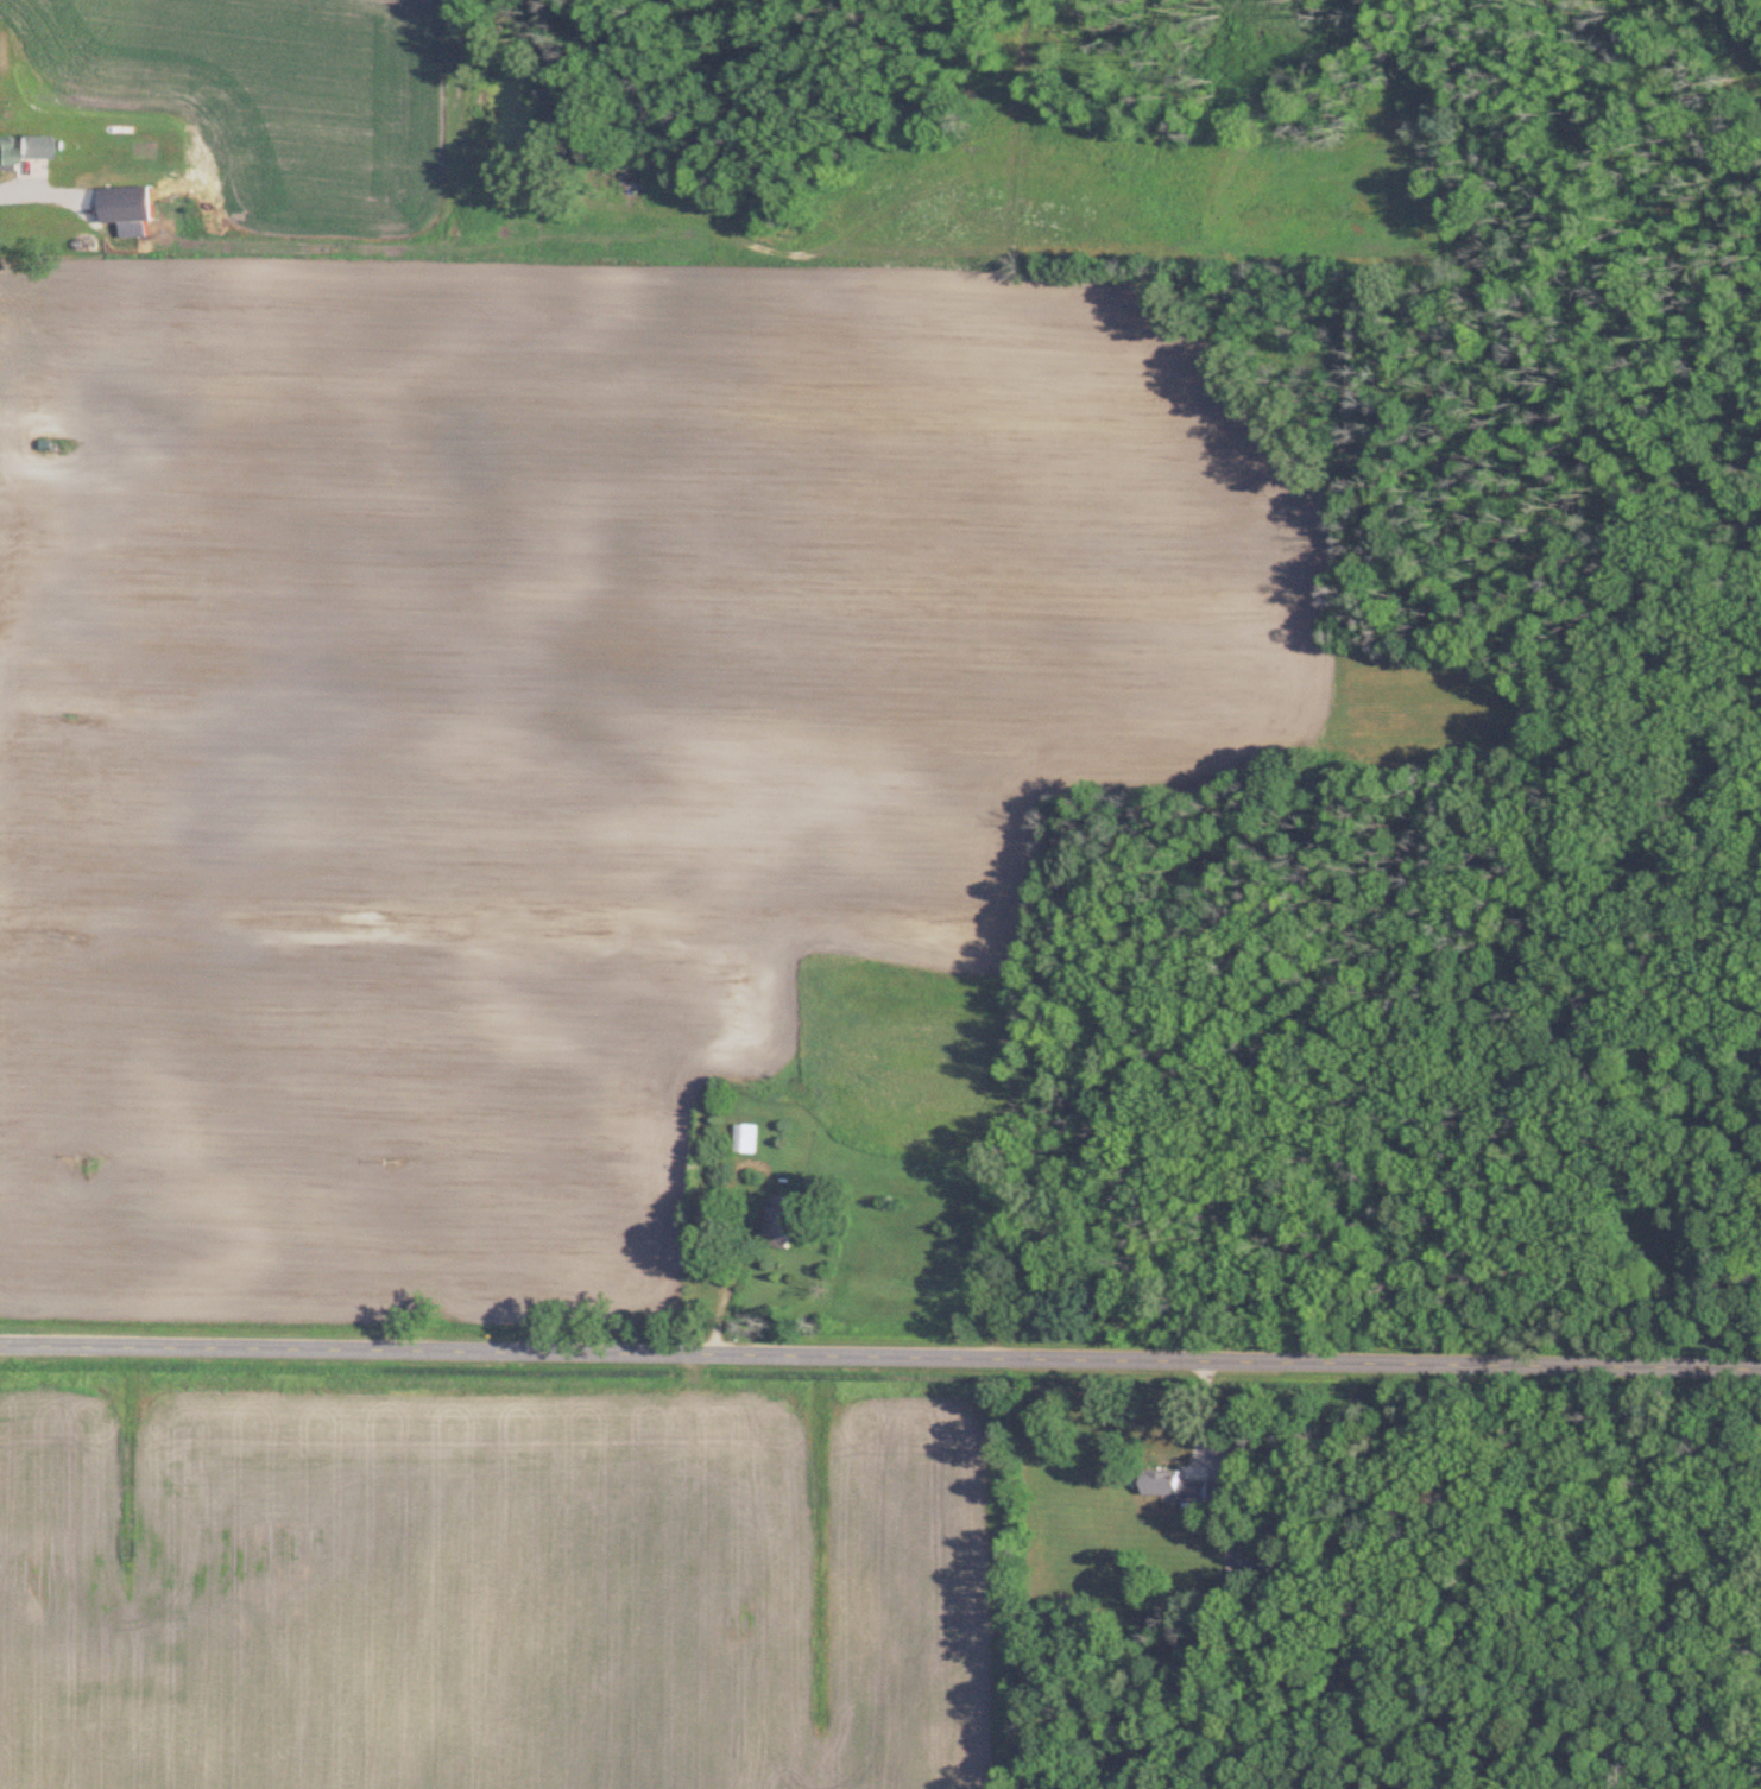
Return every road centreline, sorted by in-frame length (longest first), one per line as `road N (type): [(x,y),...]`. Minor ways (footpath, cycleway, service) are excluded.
road 1 (residential): [(1760,1369),(0,1342)]

